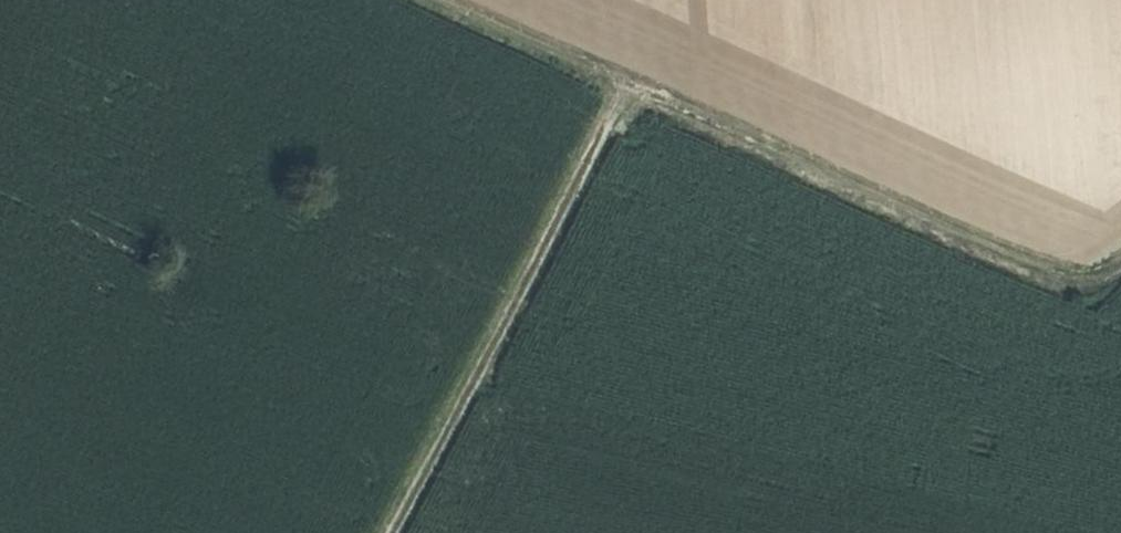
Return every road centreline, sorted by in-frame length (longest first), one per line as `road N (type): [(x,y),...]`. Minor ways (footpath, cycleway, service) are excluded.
road 1 (track): [(1120,264),(1085,279),(1051,272),(429,0)]
road 2 (track): [(628,84),(392,532)]

